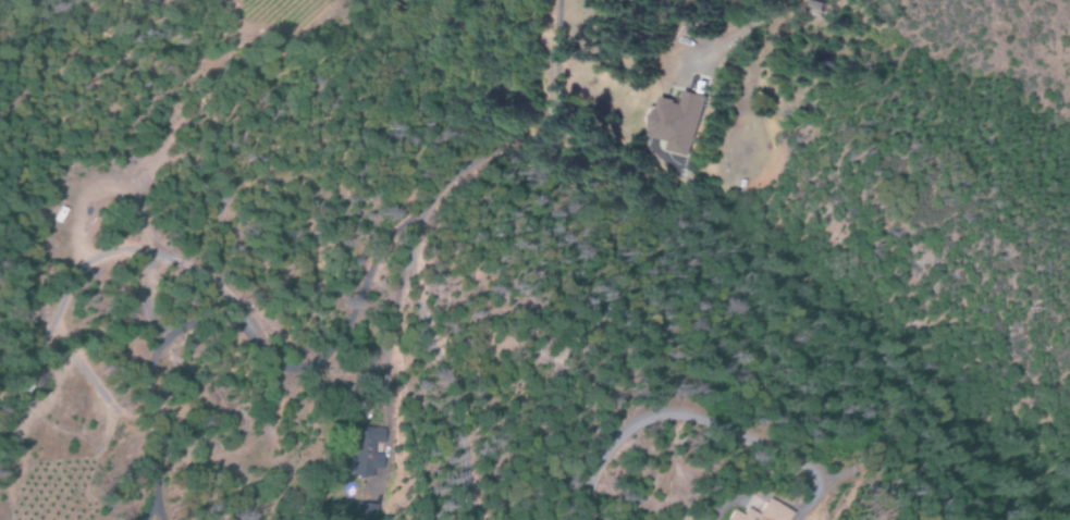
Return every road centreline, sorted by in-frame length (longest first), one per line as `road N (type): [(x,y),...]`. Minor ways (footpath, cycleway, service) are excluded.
road 1 (residential): [(222,0),(213,10),(347,50),(476,21),(482,0)]

